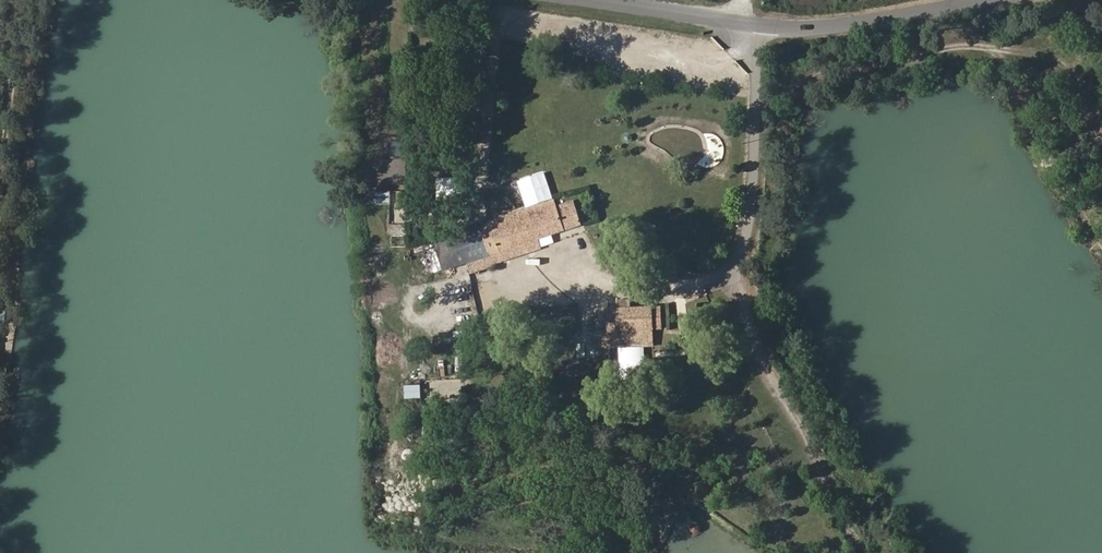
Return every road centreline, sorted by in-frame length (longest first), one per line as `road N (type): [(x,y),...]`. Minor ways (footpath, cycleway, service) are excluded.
road 1 (track): [(769,34),(743,268),(786,425),(855,552)]
road 2 (tertiary): [(565,0),(769,34),(995,0)]

